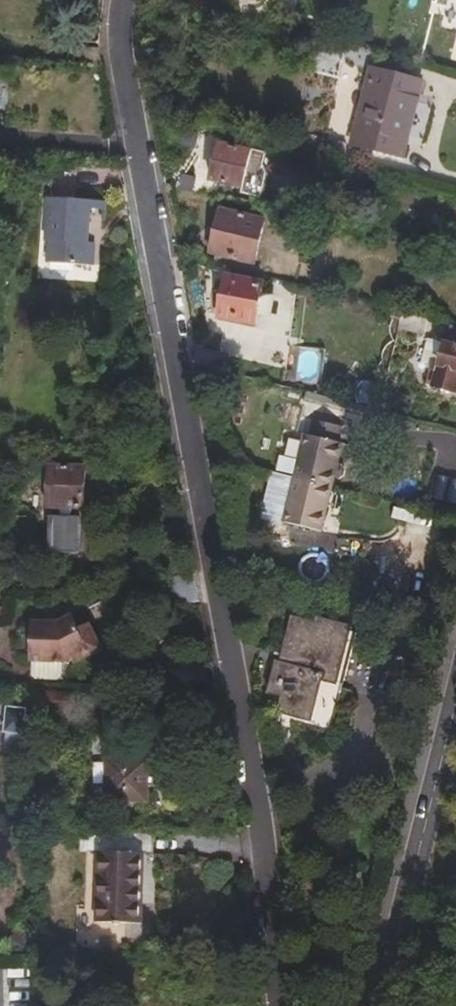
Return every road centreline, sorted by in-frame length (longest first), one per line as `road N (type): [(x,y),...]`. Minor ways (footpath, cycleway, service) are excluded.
road 1 (residential): [(126,0),(124,72),(267,857),(282,1005)]
road 2 (secondary): [(381,1005),(455,709)]

